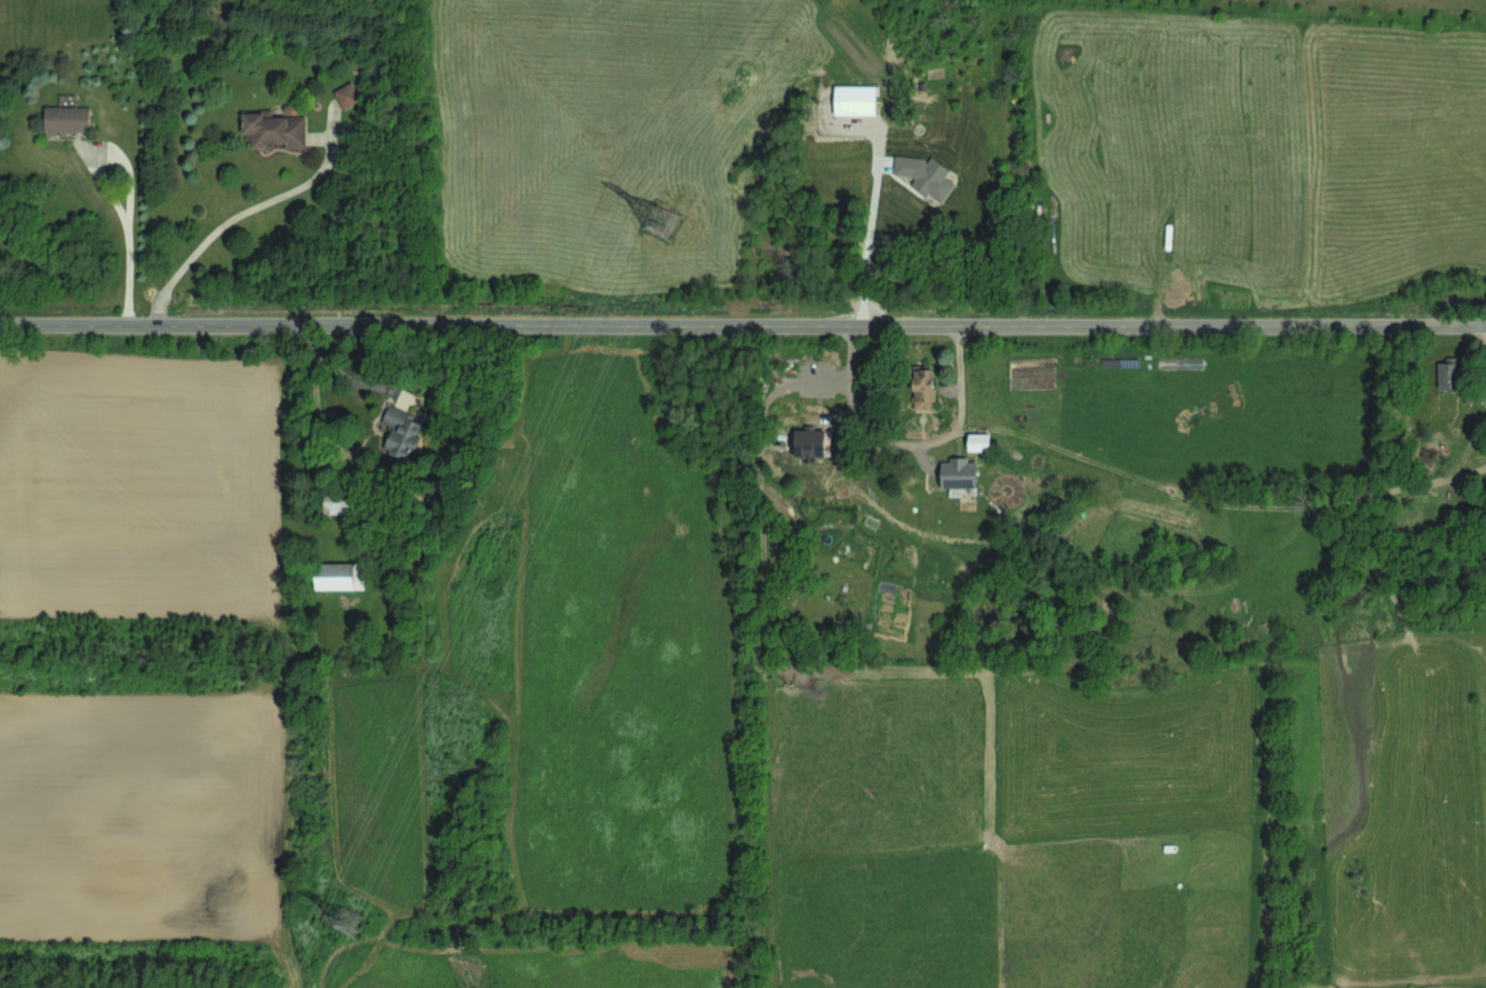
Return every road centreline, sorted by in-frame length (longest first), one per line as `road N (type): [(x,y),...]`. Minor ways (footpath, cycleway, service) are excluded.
road 1 (tertiary): [(0,323),(1485,321)]

